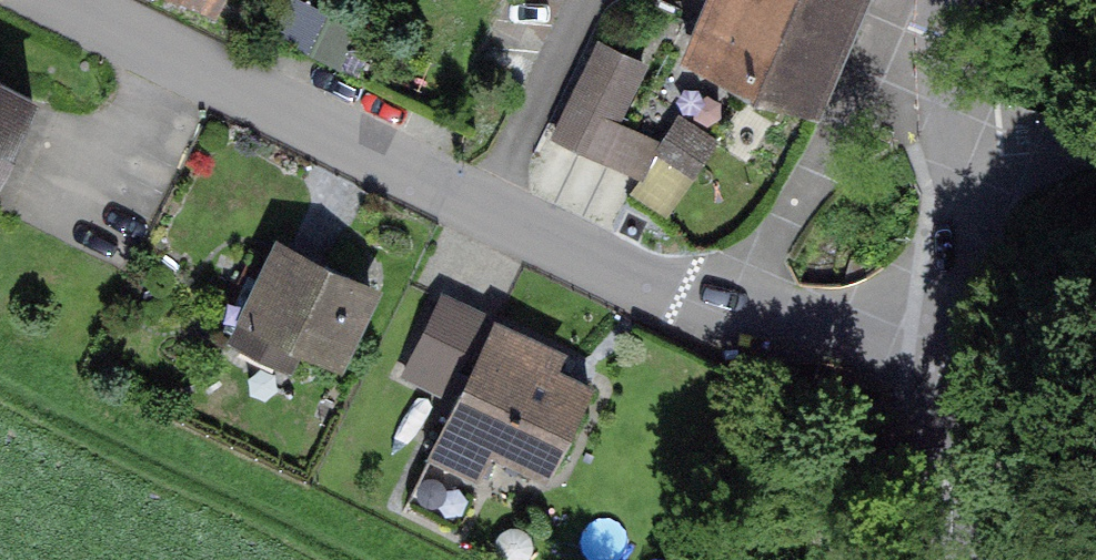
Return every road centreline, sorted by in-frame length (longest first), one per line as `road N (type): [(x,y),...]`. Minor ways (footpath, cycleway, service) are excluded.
road 1 (residential): [(72,0),(673,287),(761,319),(959,342)]
road 2 (residential): [(959,342),(950,559)]
road 3 (residential): [(966,169),(959,342)]
road 4 (residential): [(941,0),(948,109),(966,169)]
road 5 (residential): [(966,169),(1050,161),(1095,139)]

